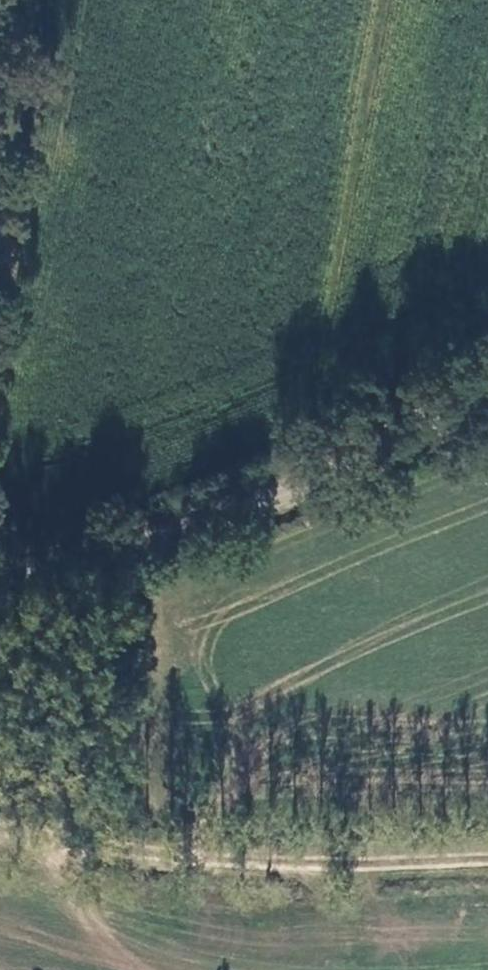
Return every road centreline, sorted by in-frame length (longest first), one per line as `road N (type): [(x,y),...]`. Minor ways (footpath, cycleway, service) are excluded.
road 1 (track): [(487,386),(0,590)]
road 2 (track): [(487,855),(416,860),(0,829)]
road 3 (track): [(0,240),(38,0)]

